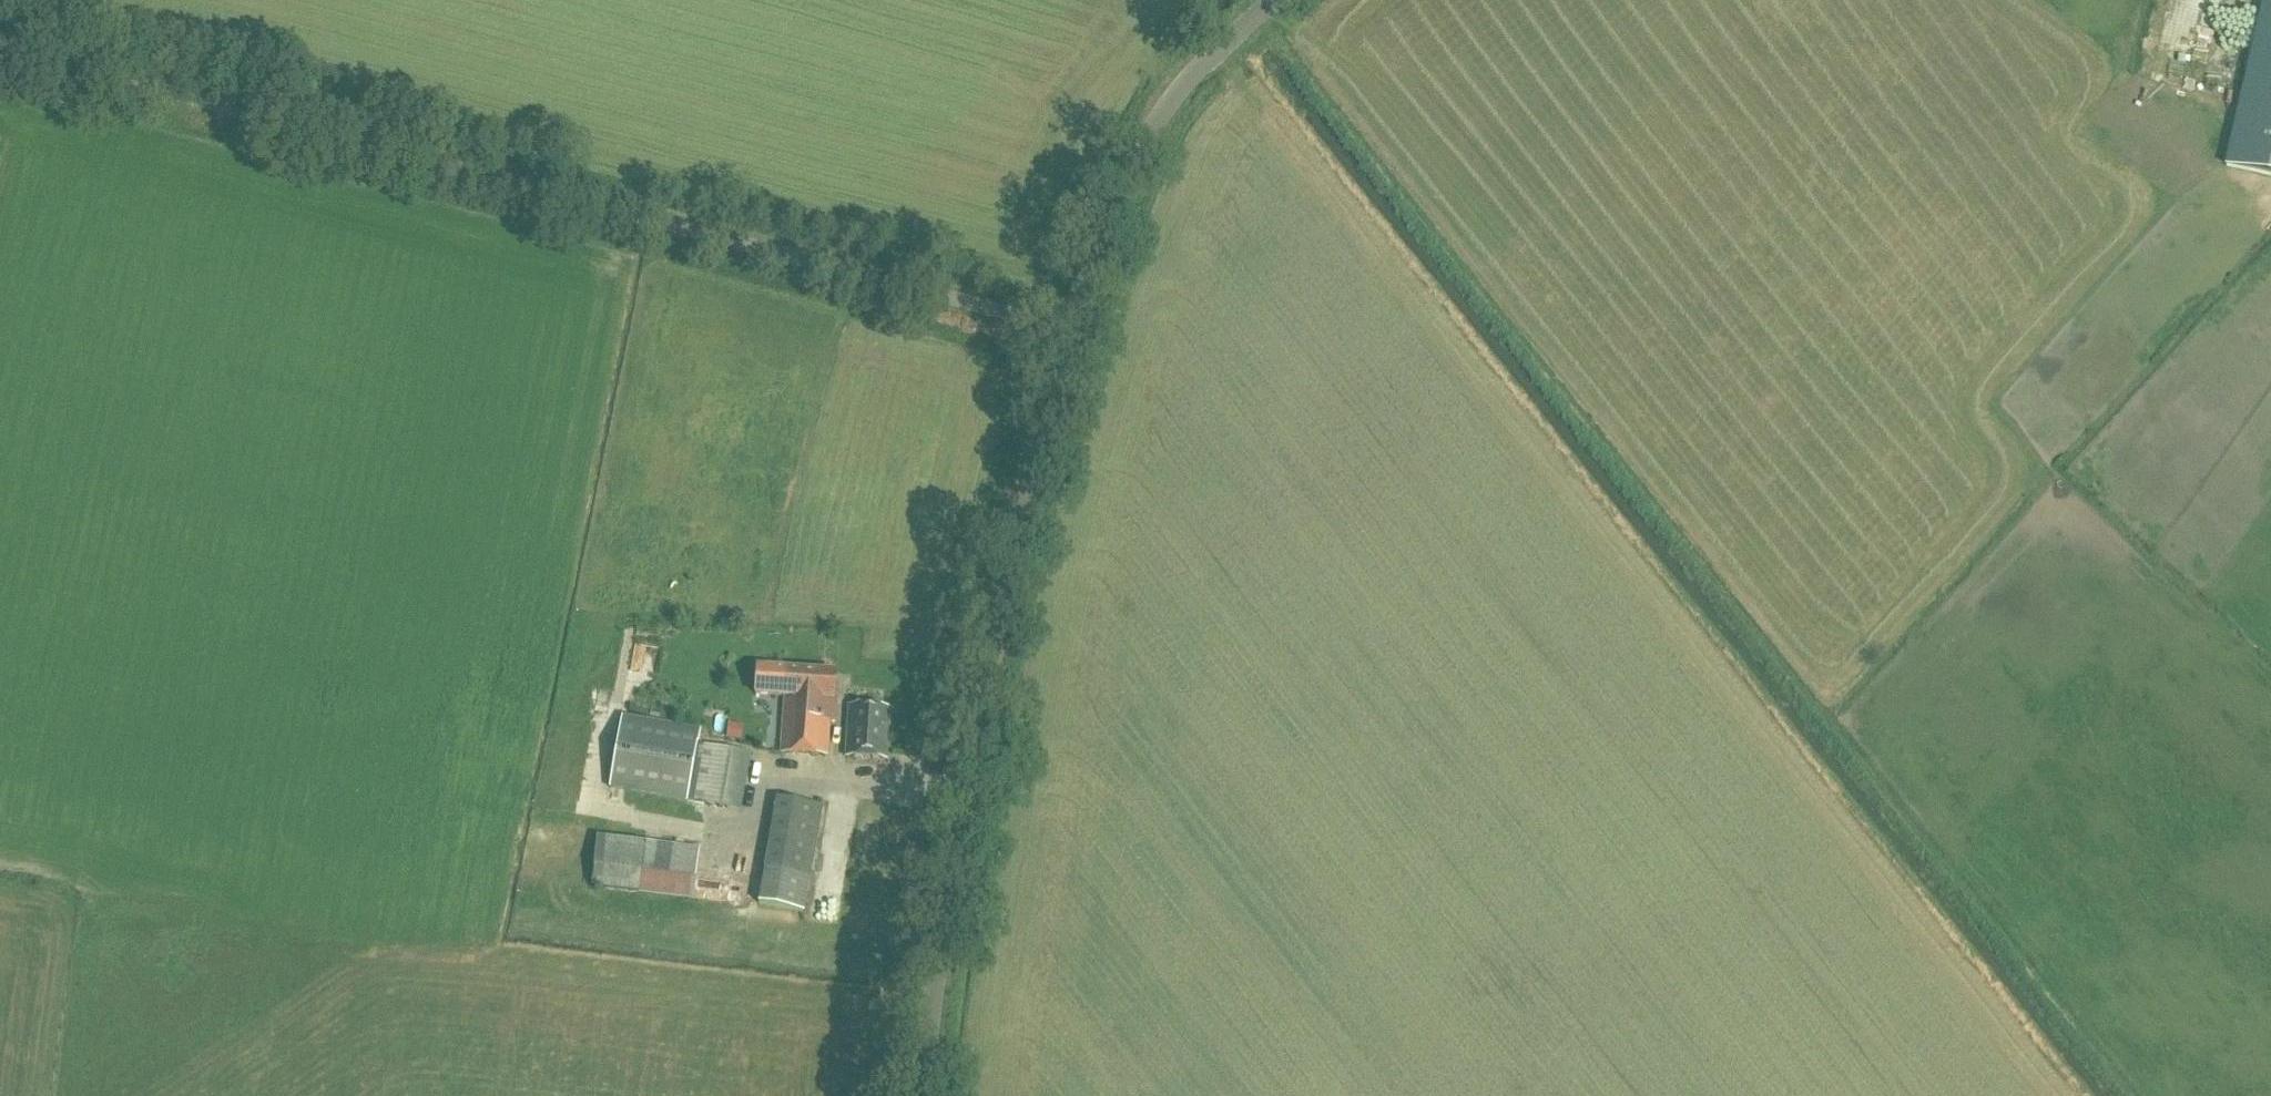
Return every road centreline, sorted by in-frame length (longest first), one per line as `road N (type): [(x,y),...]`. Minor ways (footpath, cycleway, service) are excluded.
road 1 (unclassified): [(1070,328),(0,48)]
road 2 (unclassified): [(918,1095),(956,806),(999,594),(1070,328)]
road 3 (unclassified): [(1070,328),(1161,114),(1270,0)]

